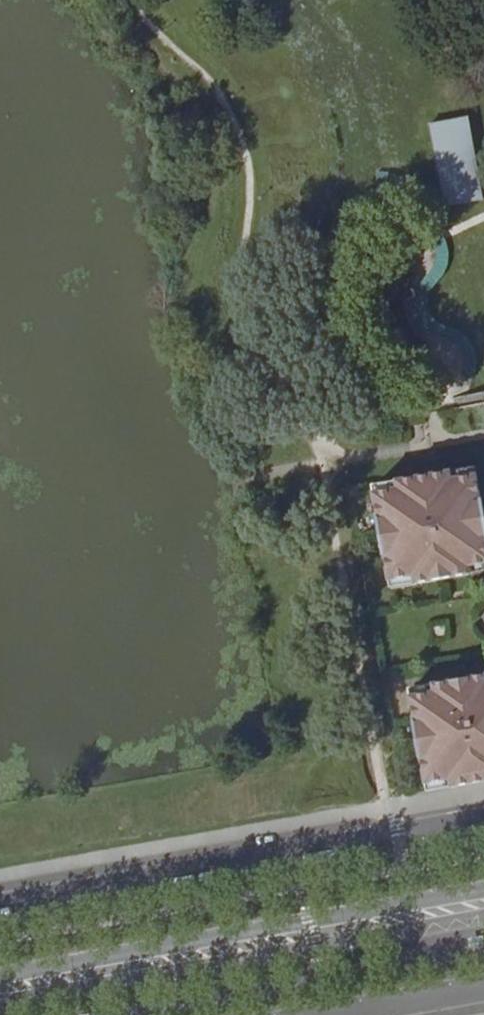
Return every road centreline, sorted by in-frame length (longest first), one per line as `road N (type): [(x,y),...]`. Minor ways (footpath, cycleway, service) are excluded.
road 1 (secondary): [(0,990),(483,904)]
road 2 (residential): [(483,813),(0,899)]

